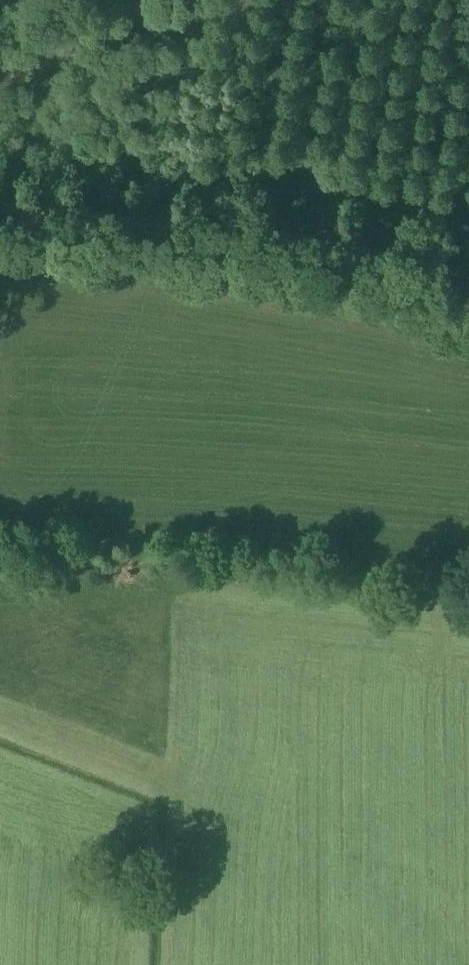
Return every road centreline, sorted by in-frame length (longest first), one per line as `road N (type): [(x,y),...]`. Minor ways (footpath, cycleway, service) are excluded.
road 1 (track): [(0,208),(318,245),(468,274)]

